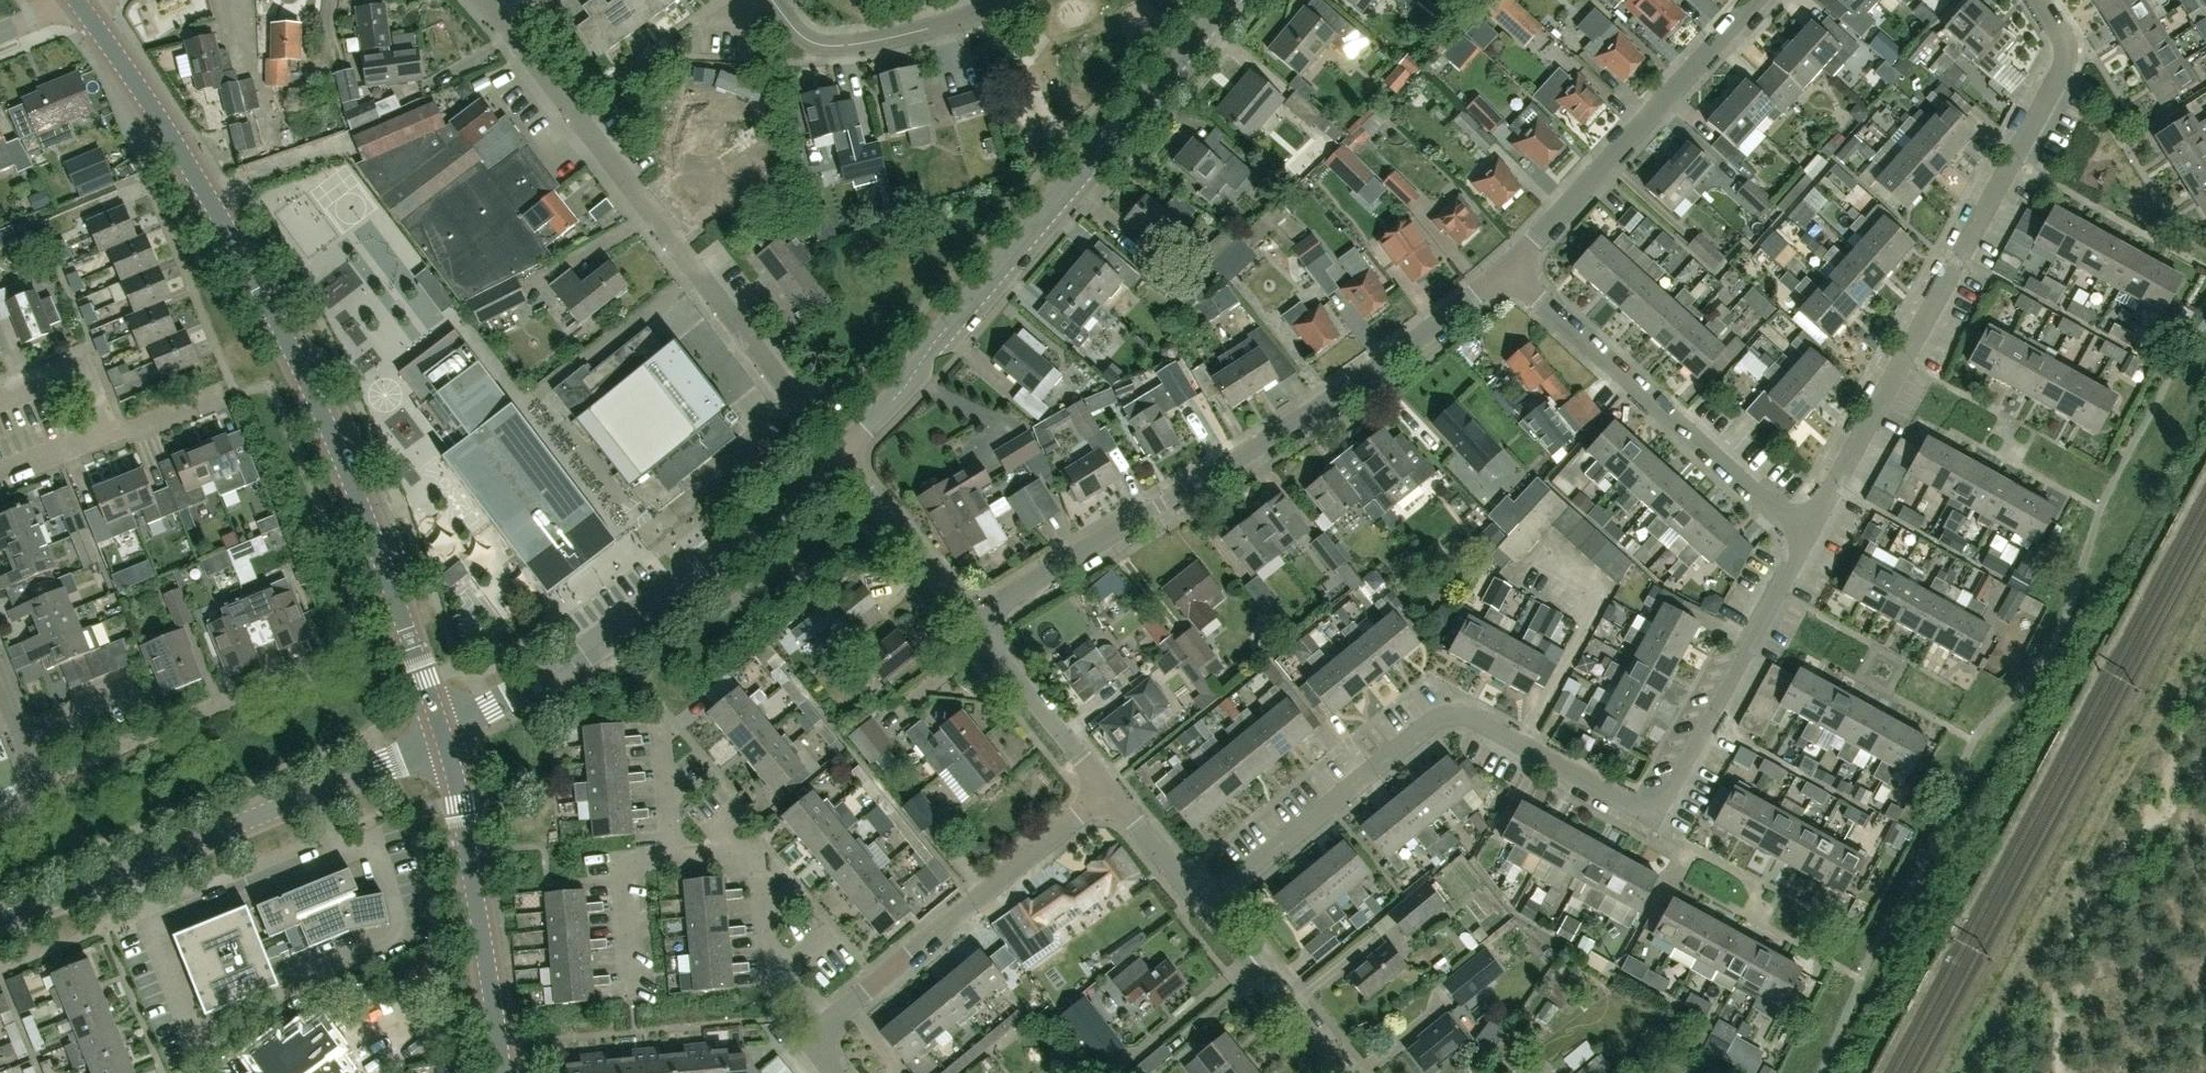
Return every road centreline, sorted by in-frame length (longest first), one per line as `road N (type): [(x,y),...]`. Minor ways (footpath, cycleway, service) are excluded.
road 1 (residential): [(1815,540),(1656,819),(1453,713),(1436,718),(1207,907)]
road 2 (tertiary): [(445,738),(377,542),(280,324),(82,0)]
road 3 (residential): [(975,625),(1515,264)]
road 4 (residential): [(2044,0),(2064,30),(2065,78),(1815,540)]
road 5 (residential): [(840,461),(1225,0)]
road 6 (residential): [(801,406),(482,0)]
road 7 (residential): [(445,738),(630,623),(840,461)]
road 8 (residential): [(0,923),(445,738)]
road 9 (residential): [(1815,540),(1515,264)]
road 10 (residential): [(828,1018),(1108,793)]
road 11 (residential): [(1515,264),(1752,0)]
road 12 (tertiary): [(505,1072),(465,819),(445,738)]
road 13 (residential): [(36,784),(313,670)]
road 14 (residential): [(828,1018),(769,949),(759,852),(673,859)]
road 15 (residential): [(1009,0),(899,36),(829,45),(800,34),(773,0)]
road 16 (residential): [(1108,793),(975,625)]
road 17 (residential): [(975,625),(840,461)]
road 18 (residential): [(1340,1072),(1207,907)]
road 19 (residential): [(673,859),(622,863),(633,999)]
road 20 (residential): [(1207,907),(1108,793)]
road 21 (residential): [(106,437),(84,380),(68,374),(0,399)]
road 22 (residential): [(673,859),(660,716)]
road 23 (residential): [(106,437),(238,386)]

